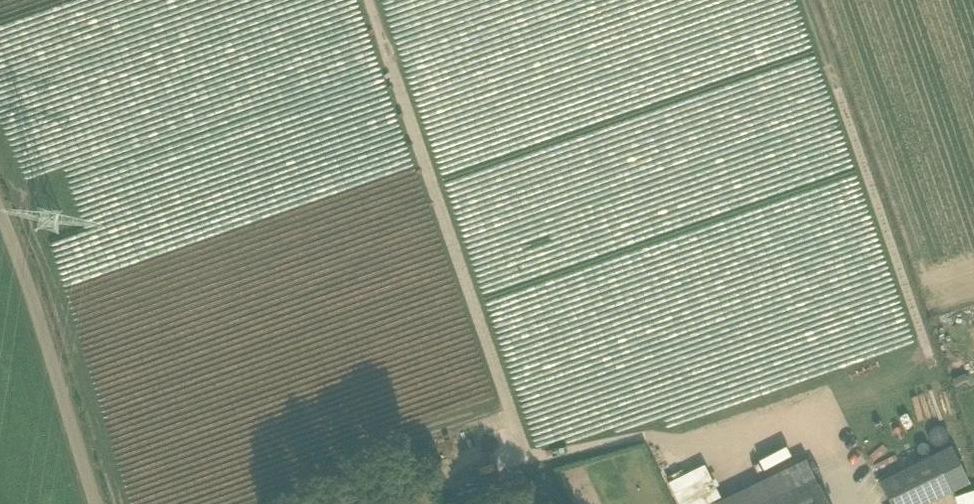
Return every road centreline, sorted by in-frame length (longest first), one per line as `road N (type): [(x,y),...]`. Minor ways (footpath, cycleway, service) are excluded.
road 1 (track): [(856,503),(814,414),(698,451),(644,437),(528,462),(369,0)]
road 2 (unclassified): [(96,503),(0,213)]

